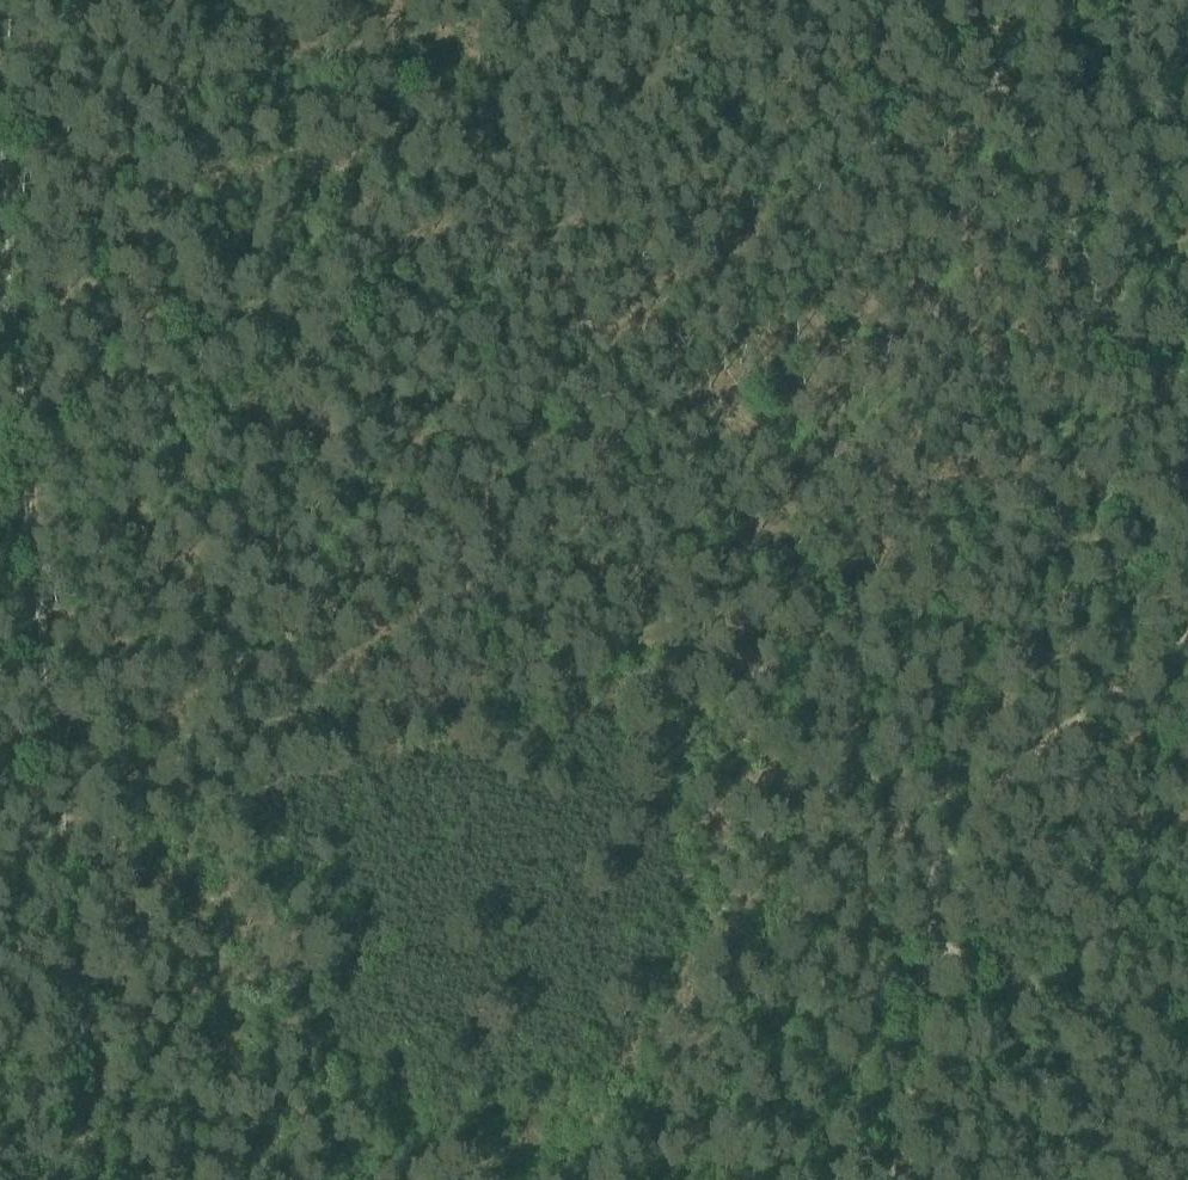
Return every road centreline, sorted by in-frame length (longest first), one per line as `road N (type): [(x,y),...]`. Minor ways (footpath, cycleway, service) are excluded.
road 1 (track): [(1187,529),(1091,540),(957,585),(758,595),(592,662),(424,711),(55,740)]
road 2 (track): [(93,1179),(22,462),(26,398),(7,311),(0,86)]
road 3 (track): [(1008,100),(833,124),(553,257),(26,398)]
road 4 (track): [(893,1179),(926,900),(964,806),(1017,753),(1169,668),(1187,639)]
road 5 (track): [(1187,459),(1158,381),(1137,372),(1089,303),(967,0)]
road 6 (track): [(1187,1007),(1142,1008),(1055,990),(978,957),(924,920)]

